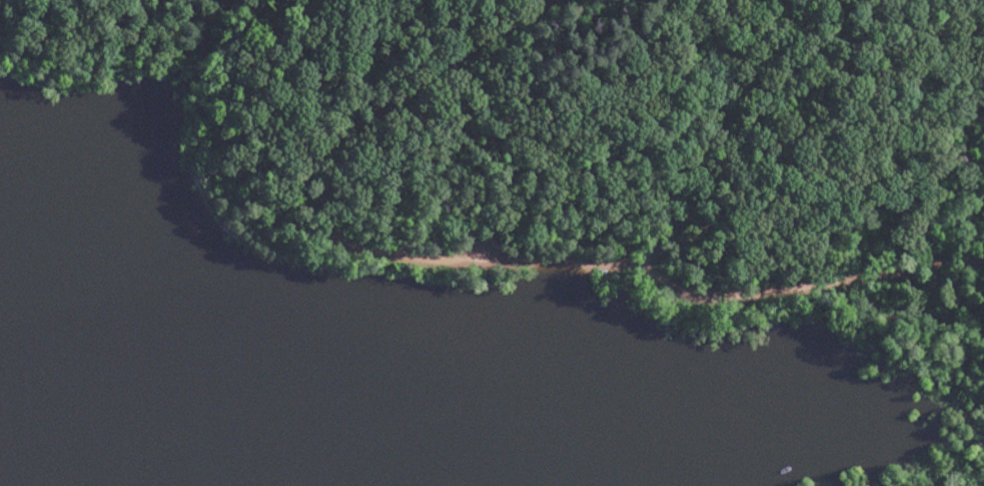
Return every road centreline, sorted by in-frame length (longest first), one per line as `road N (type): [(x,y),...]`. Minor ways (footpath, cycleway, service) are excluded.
road 1 (residential): [(322,235),(433,262),(641,268),(705,298),(983,258)]
road 2 (residential): [(557,0),(309,162),(302,196),(322,235)]

